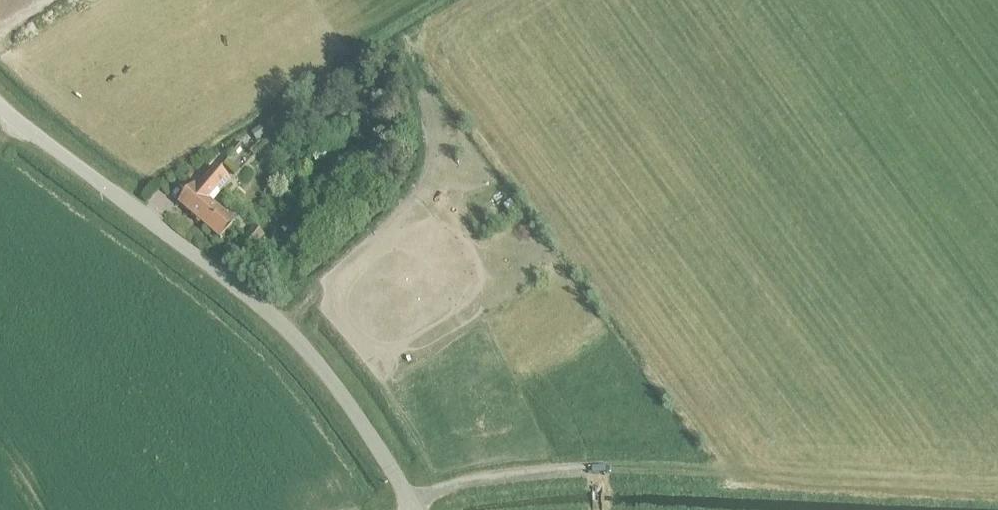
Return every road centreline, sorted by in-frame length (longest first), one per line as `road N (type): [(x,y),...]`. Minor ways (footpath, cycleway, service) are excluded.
road 1 (unclassified): [(413,509),(330,382),(277,322),(0,111)]

